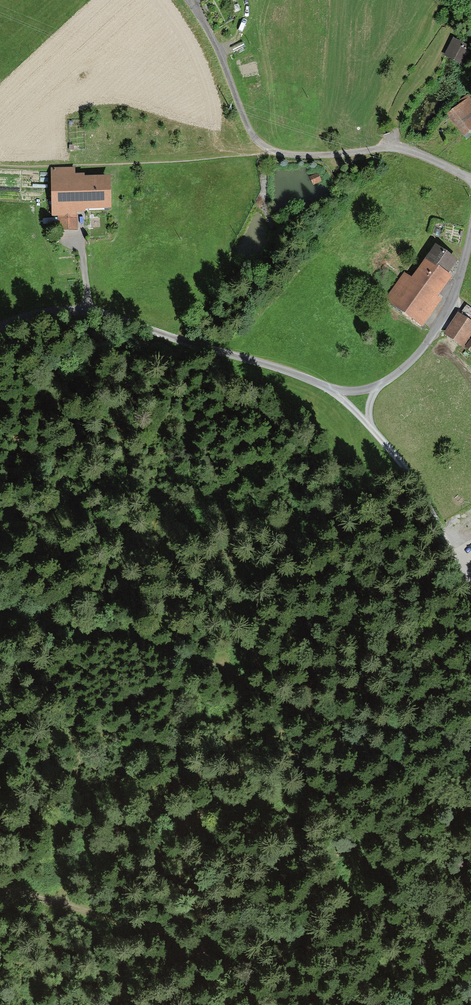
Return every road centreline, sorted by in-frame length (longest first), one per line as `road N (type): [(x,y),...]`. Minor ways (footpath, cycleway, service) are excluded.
road 1 (residential): [(0,329),(70,308),(331,390),(359,392),(411,362),(439,323),(470,222)]
road 2 (track): [(0,608),(222,668),(470,812)]
road 3 (track): [(0,887),(204,949),(263,1004)]
road 4 (track): [(331,390),(410,481),(470,595)]

